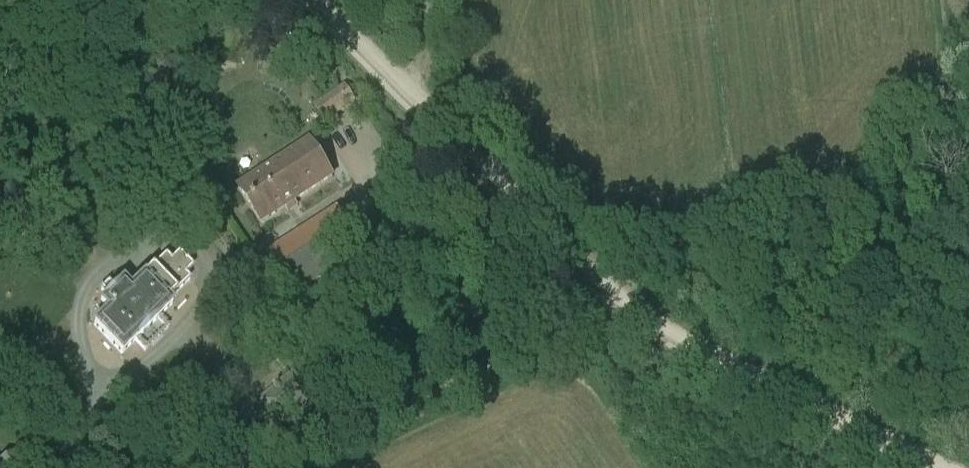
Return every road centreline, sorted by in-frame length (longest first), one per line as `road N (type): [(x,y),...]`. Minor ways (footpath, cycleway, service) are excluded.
road 1 (track): [(245,467),(611,291)]
road 2 (track): [(611,291),(939,467)]
road 3 (track): [(435,123),(611,291)]
road 4 (track): [(311,0),(435,123)]

